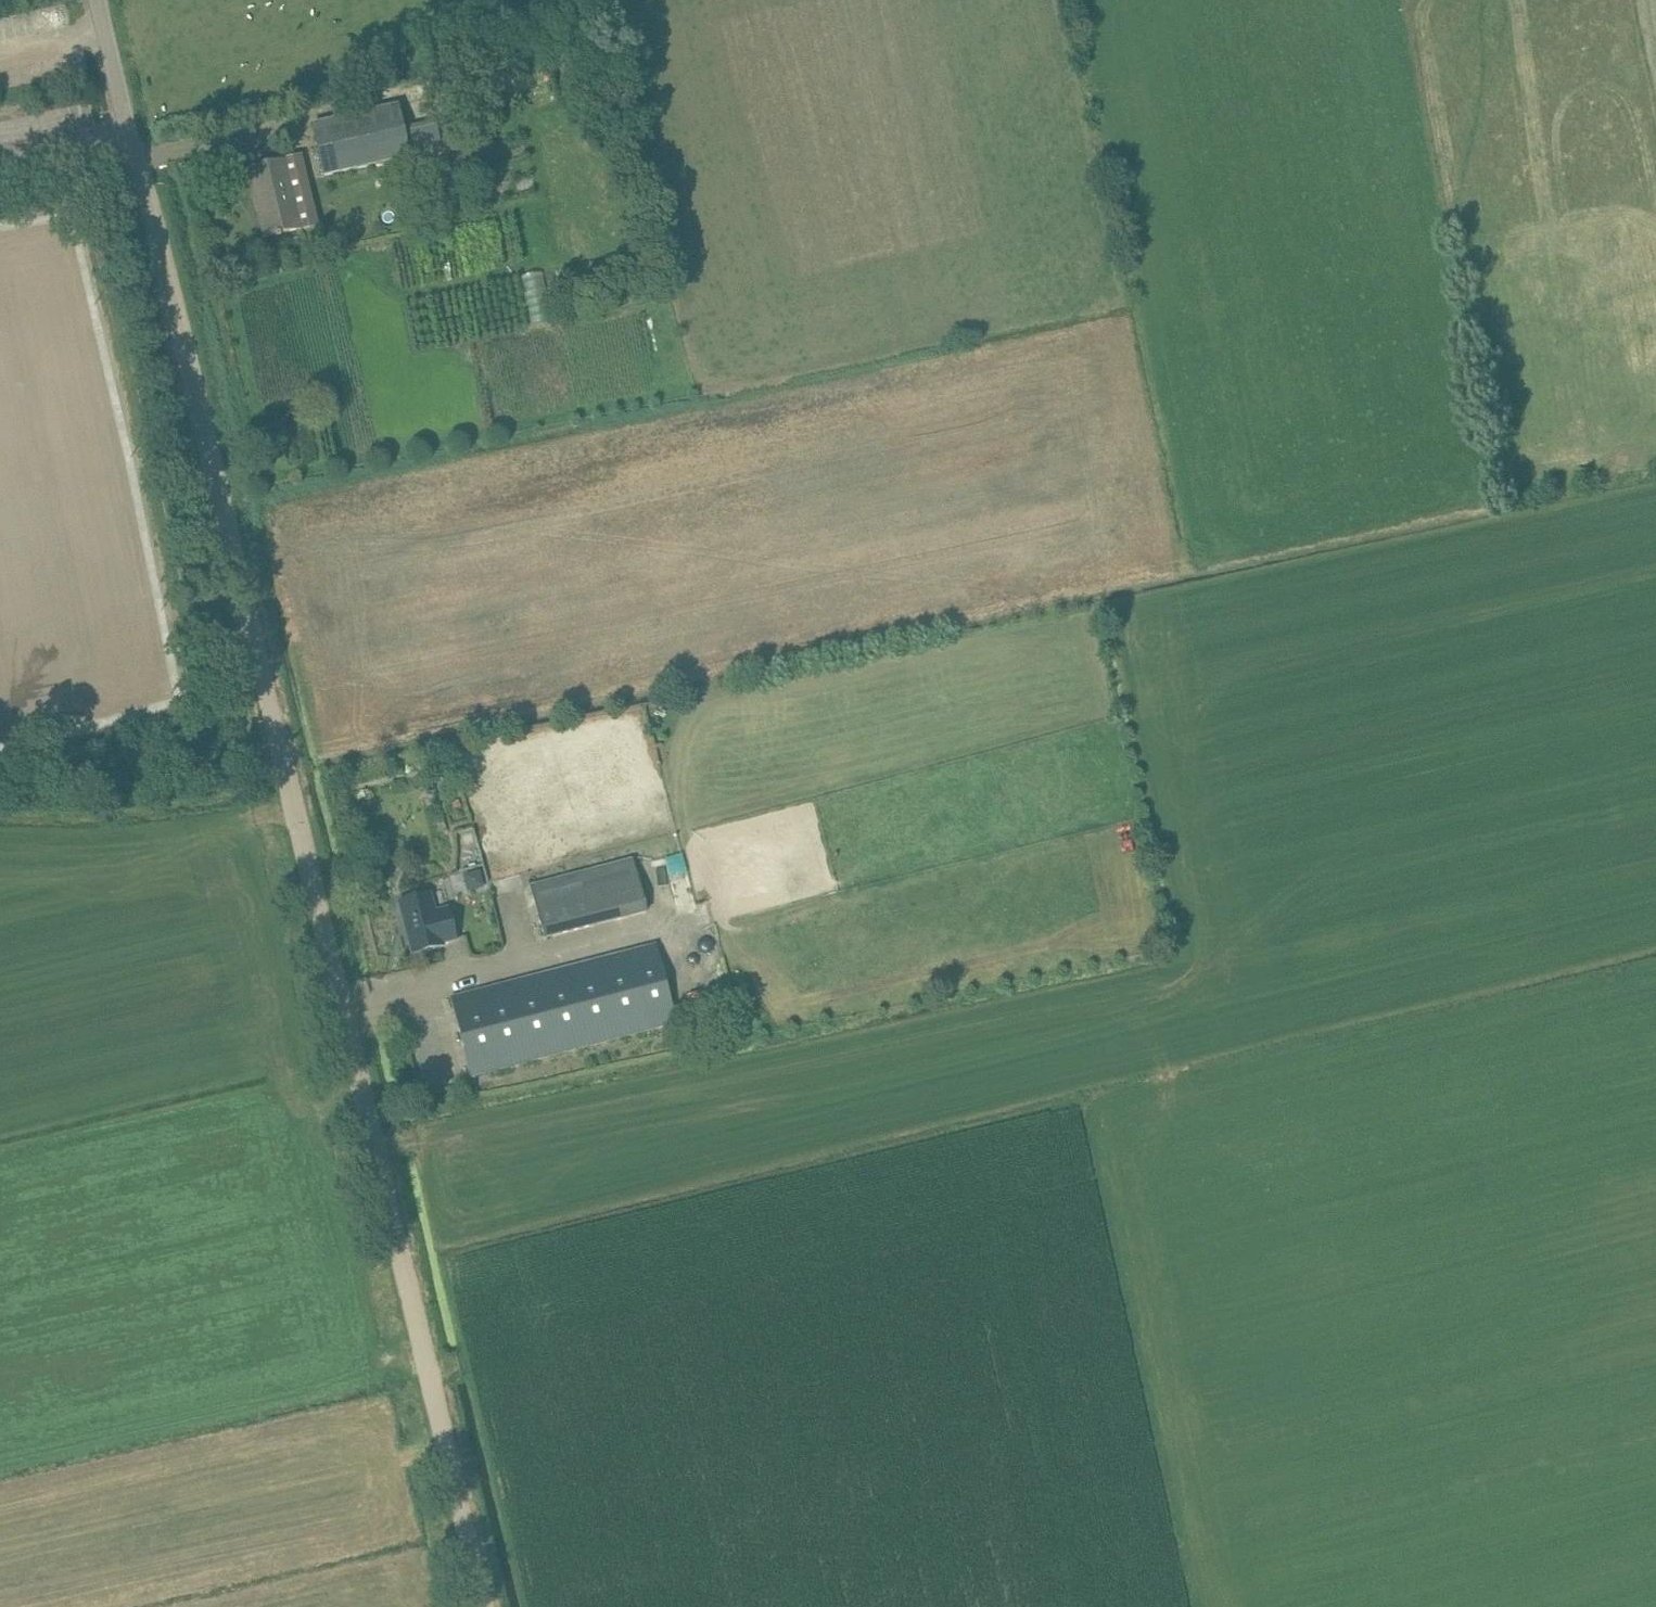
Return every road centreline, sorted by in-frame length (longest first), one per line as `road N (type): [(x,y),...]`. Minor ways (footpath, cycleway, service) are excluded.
road 1 (unclassified): [(477,1606),(289,781),(98,0)]

